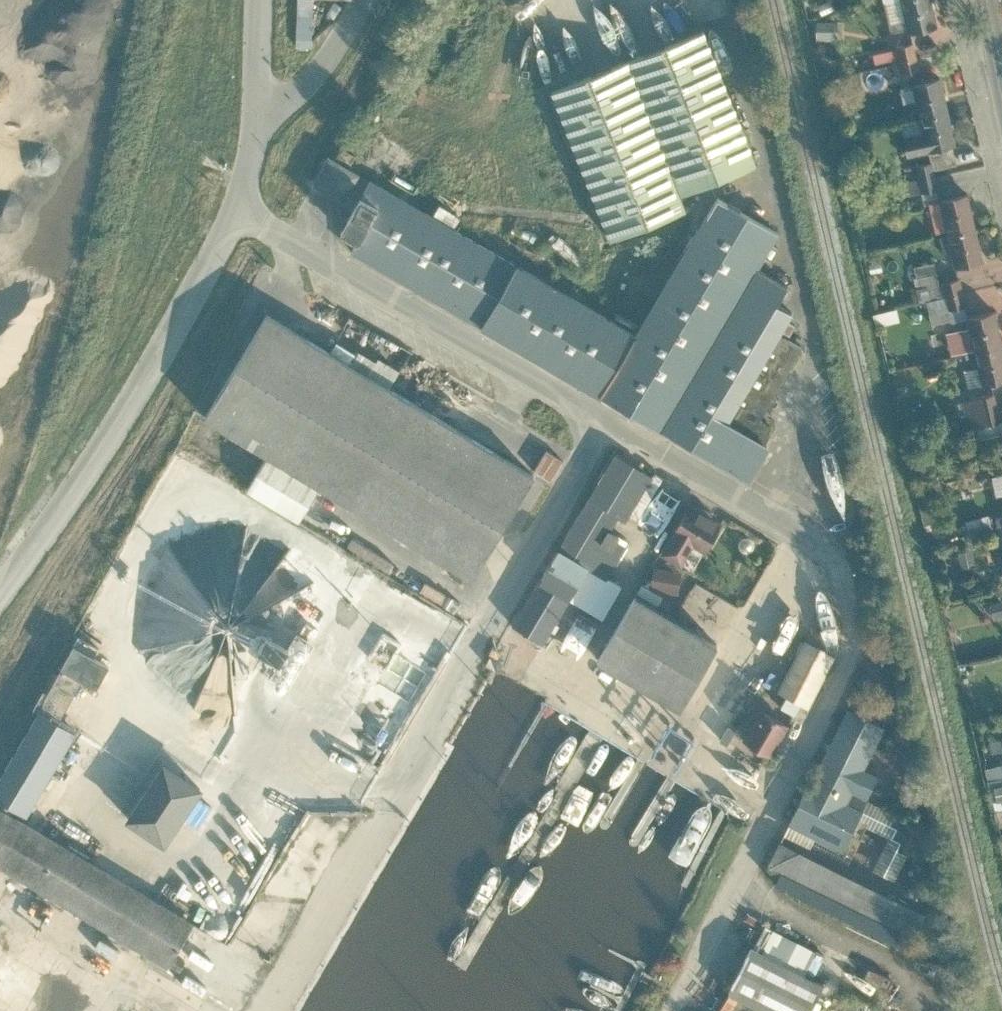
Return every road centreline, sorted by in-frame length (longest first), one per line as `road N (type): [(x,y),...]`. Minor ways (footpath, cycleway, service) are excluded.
road 1 (residential): [(266,0),(262,123),(240,211),(0,589)]

